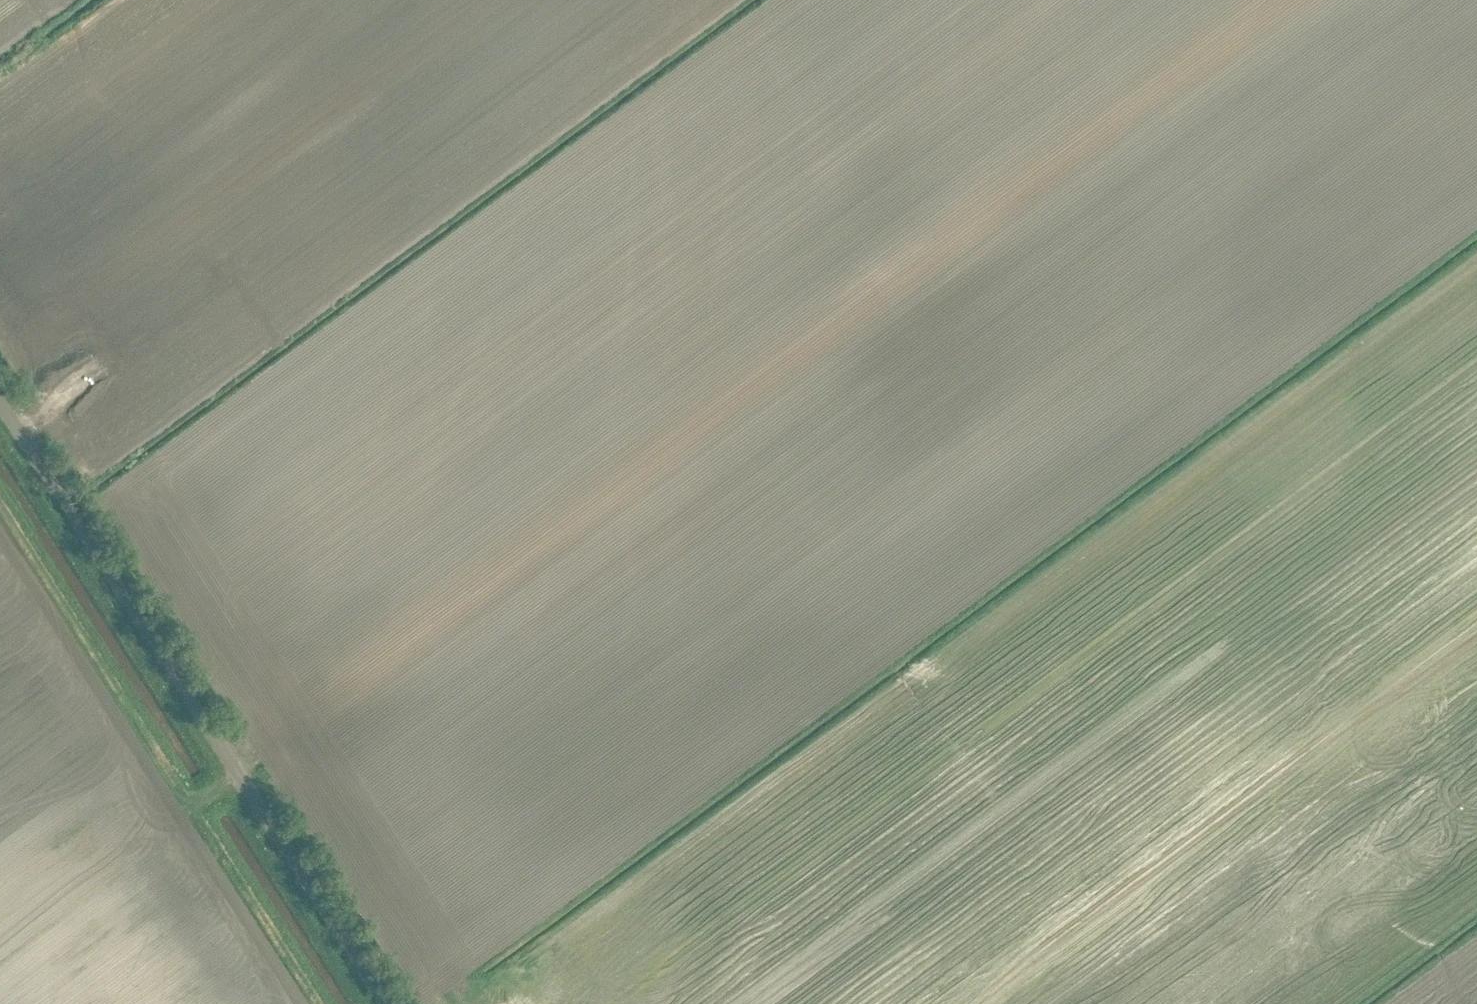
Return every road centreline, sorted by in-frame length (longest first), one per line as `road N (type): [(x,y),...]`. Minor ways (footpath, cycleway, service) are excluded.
road 1 (unclassified): [(380,1003),(0,410)]

